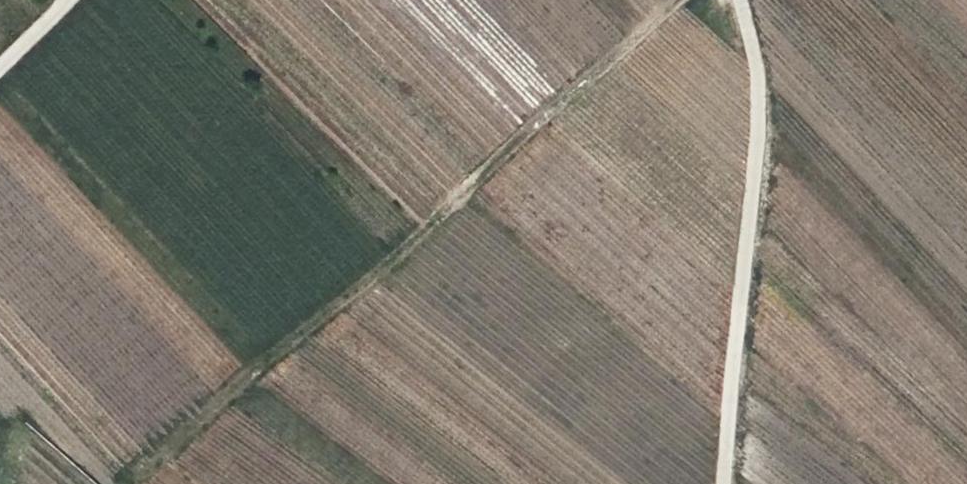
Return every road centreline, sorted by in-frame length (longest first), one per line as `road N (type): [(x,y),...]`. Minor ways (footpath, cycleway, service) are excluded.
road 1 (track): [(722,483),(757,138),(741,0)]

